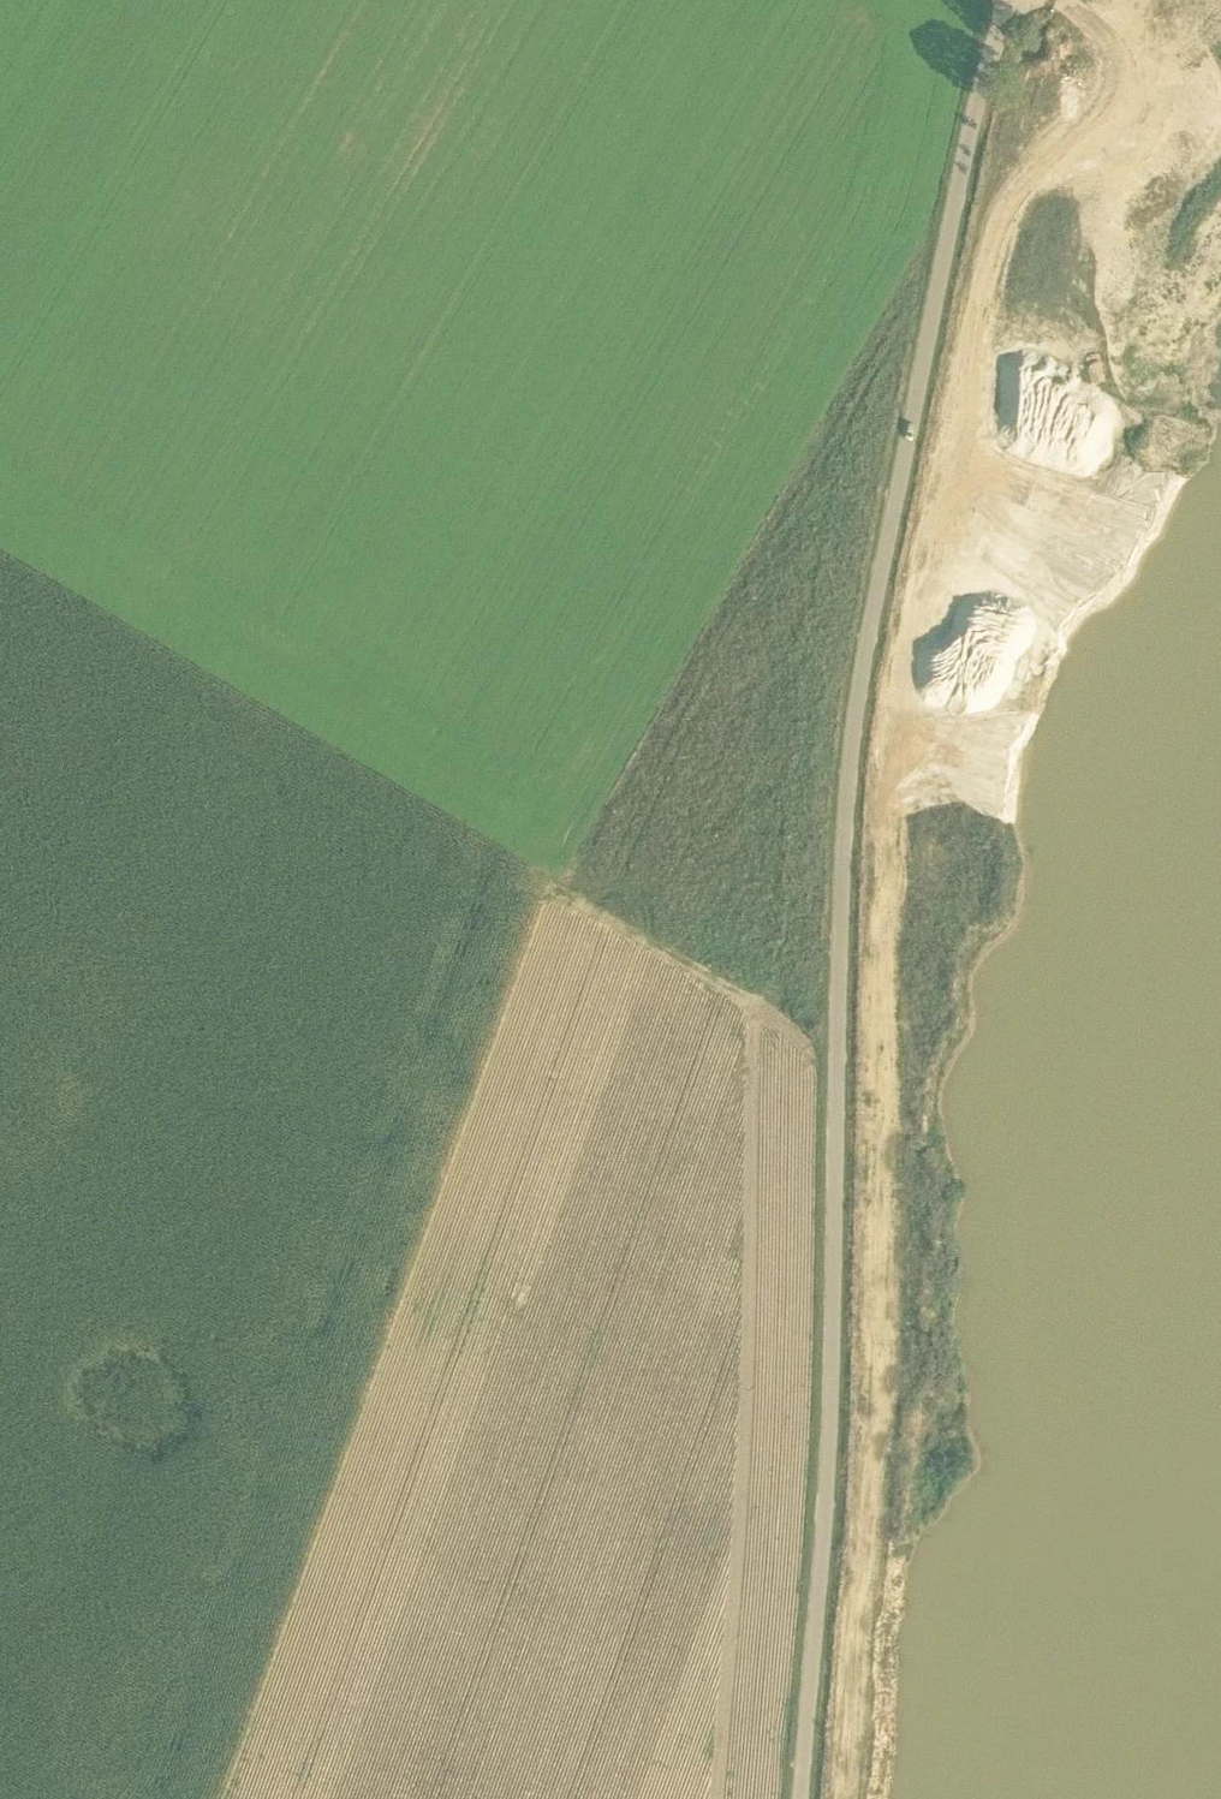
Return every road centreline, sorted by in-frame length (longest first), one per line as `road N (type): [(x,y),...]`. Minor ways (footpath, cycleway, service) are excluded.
road 1 (unclassified): [(803,1798),(825,1501),(837,928),(849,762),(945,237),(1009,0)]
road 2 (unclassified): [(836,1798),(860,1587)]

